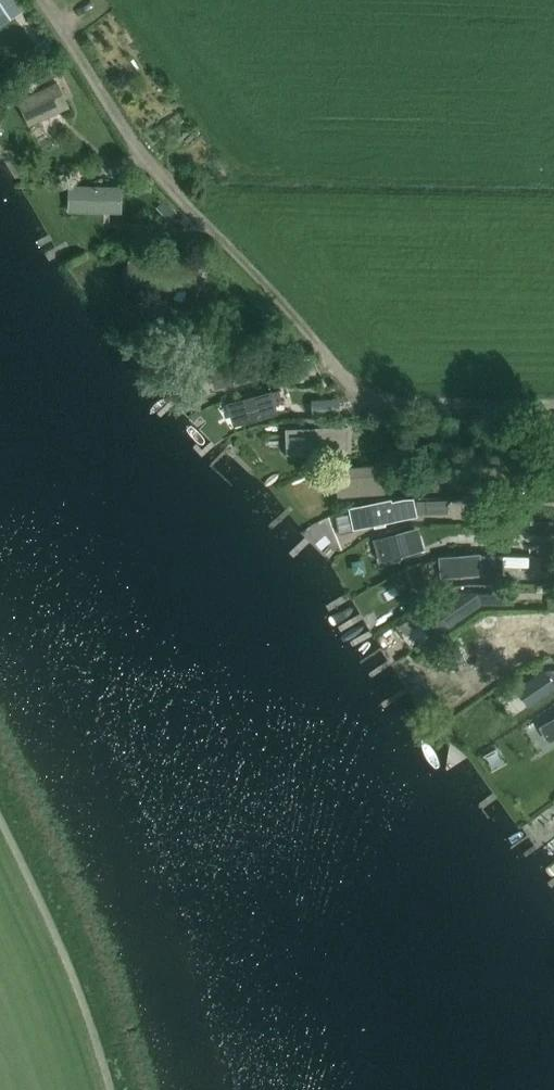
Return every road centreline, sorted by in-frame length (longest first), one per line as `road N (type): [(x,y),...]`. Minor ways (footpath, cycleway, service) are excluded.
road 1 (track): [(553,404),(383,400),(352,386),(170,187),(43,0)]

